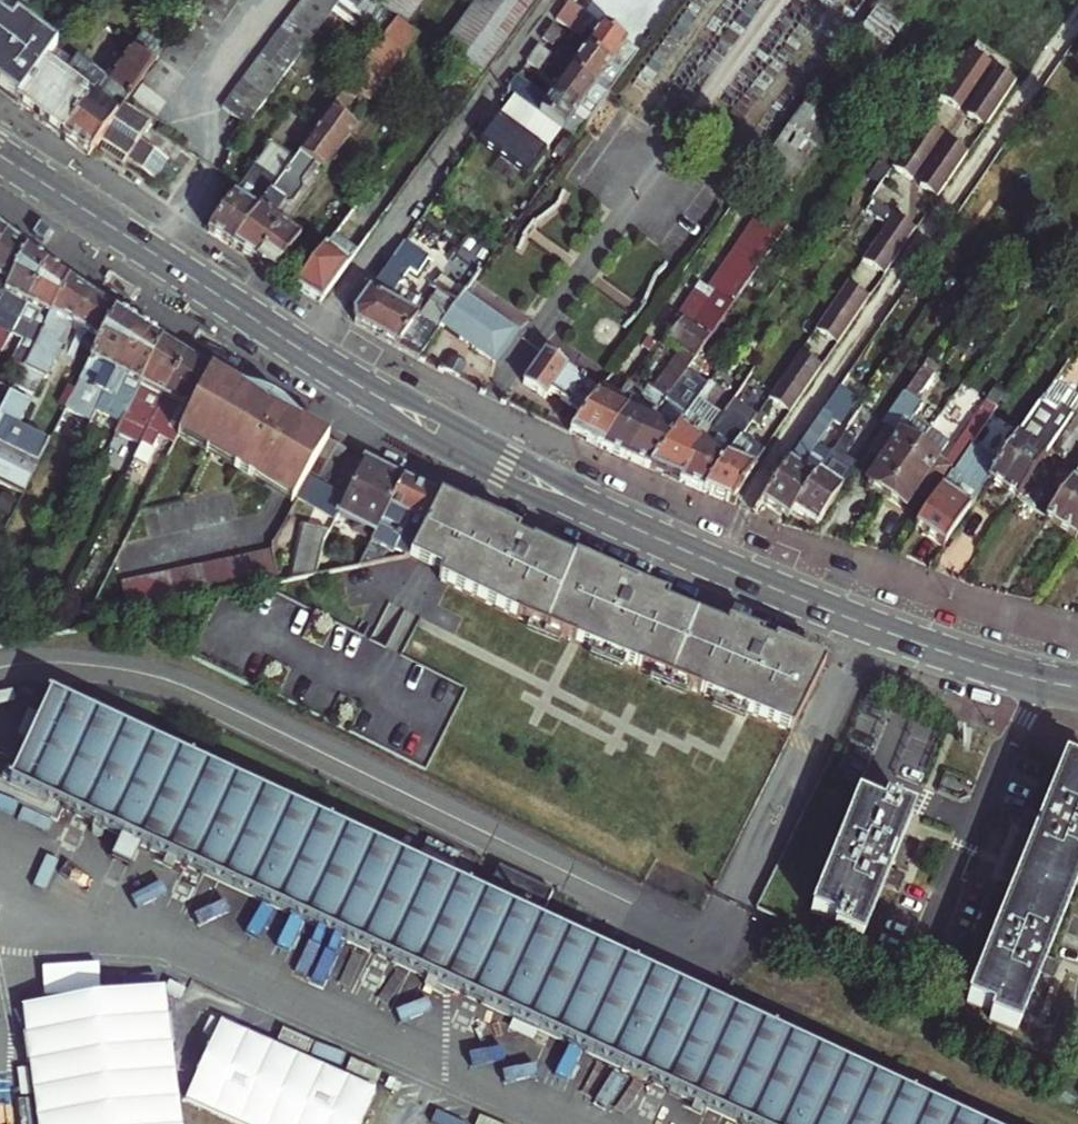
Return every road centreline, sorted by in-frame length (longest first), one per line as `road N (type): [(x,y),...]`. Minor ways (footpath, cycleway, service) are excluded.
road 1 (secondary): [(1041,681),(950,657),(807,603),(552,492),(386,403),(0,158)]
road 2 (residential): [(1041,681),(909,939)]

